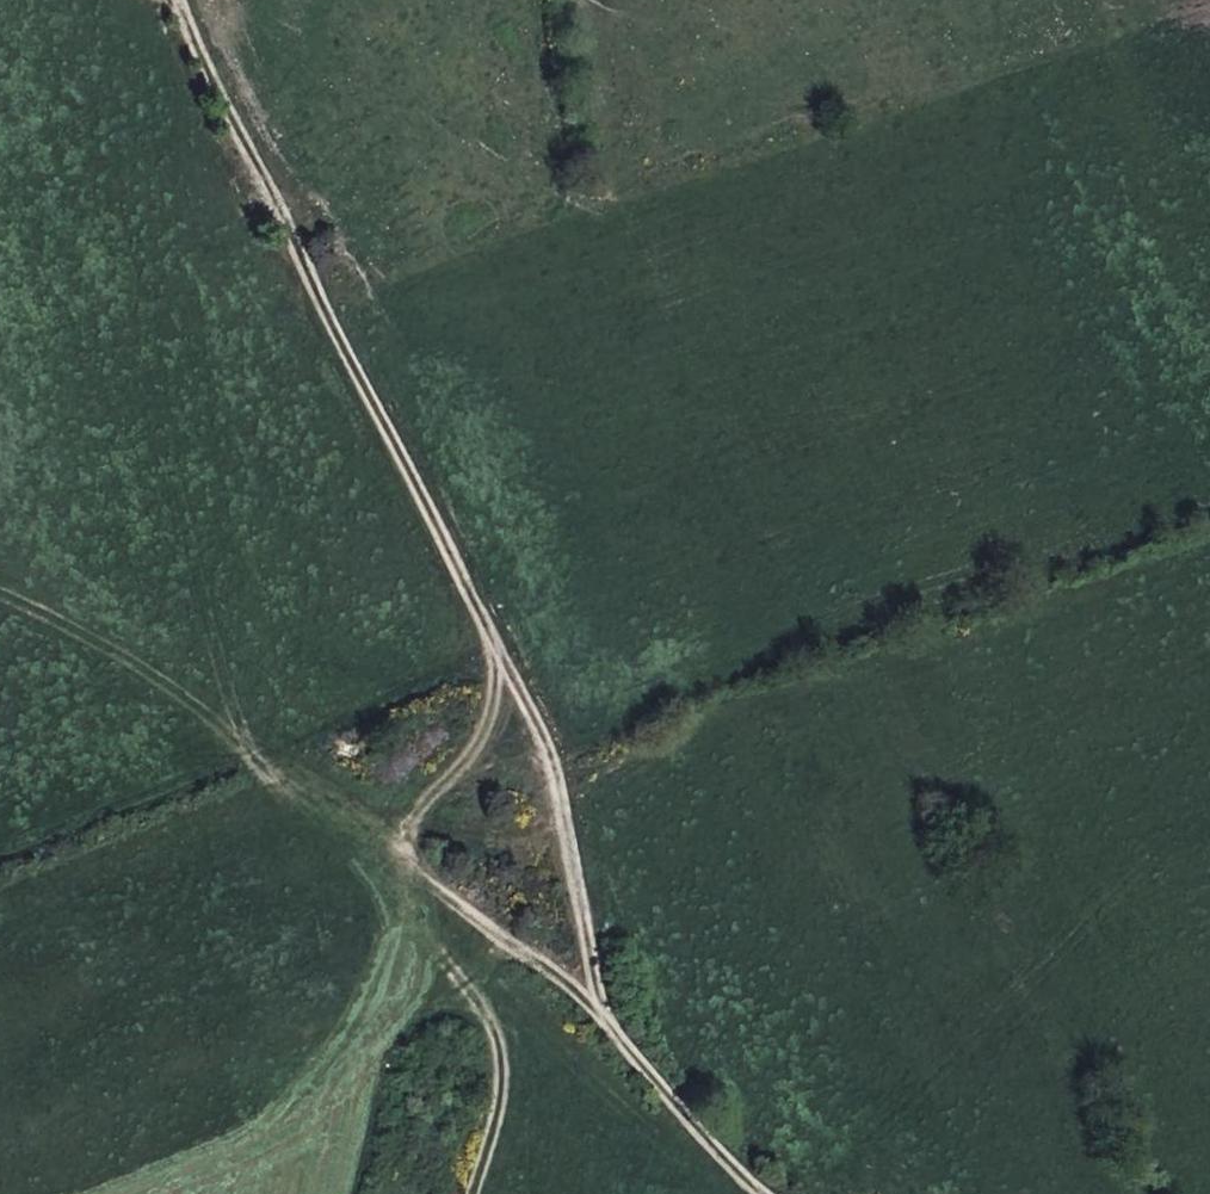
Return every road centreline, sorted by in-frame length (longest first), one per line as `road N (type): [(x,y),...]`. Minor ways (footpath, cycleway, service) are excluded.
road 1 (track): [(598,1017),(598,977),(555,778),(202,56),(184,0)]
road 2 (track): [(766,1193),(598,1017),(441,882),(0,612)]
road 3 (track): [(474,1193),(501,1099),(495,1016),(442,952),(400,856)]
road 4 (track): [(492,649),(485,719),(413,818),(400,856)]

